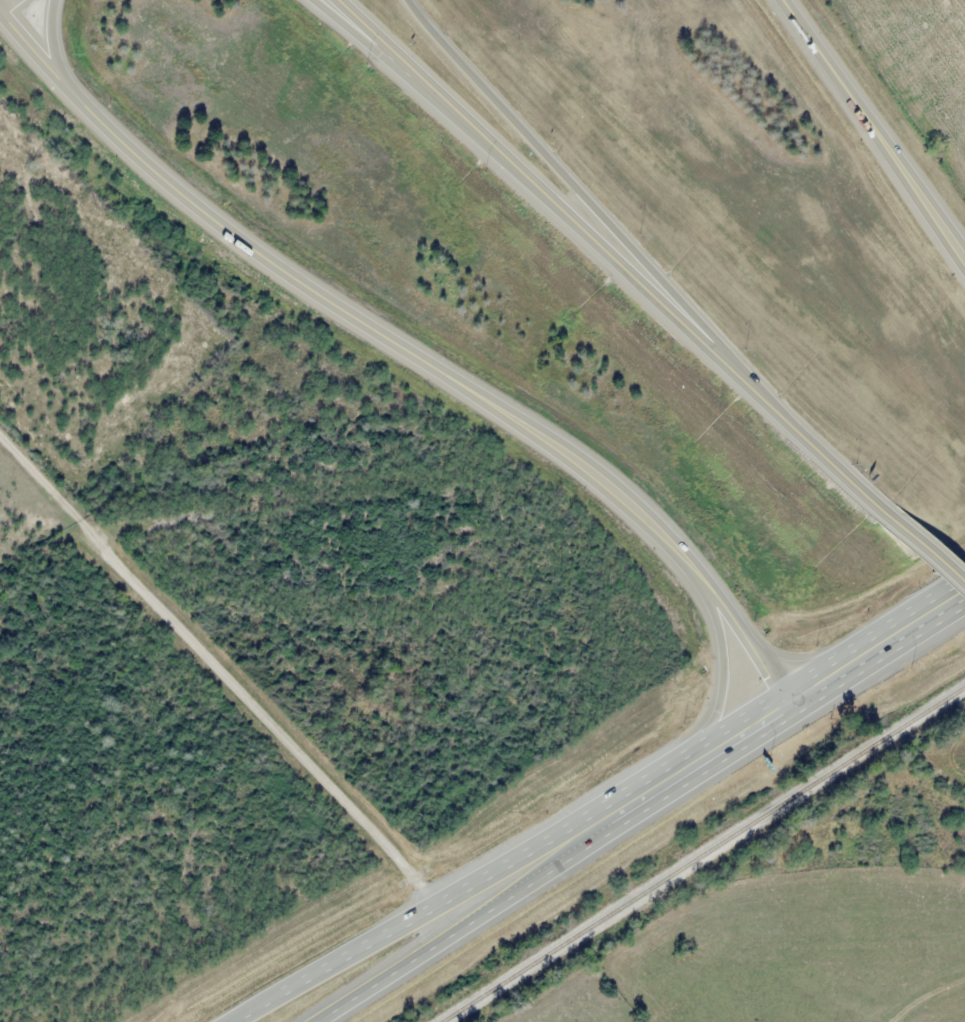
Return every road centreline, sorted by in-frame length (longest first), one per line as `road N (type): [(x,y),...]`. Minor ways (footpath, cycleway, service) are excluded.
road 1 (trunk): [(81,104),(229,237),(326,304),(525,418),(645,514),(730,613),(786,703)]
road 2 (trunk): [(740,379),(717,342),(408,0)]
road 3 (trunk): [(624,803),(581,816),(230,1021)]
road 4 (trunk): [(313,1021),(597,838),(624,803)]
road 5 (trunk): [(308,0),(578,229)]
road 6 (trunk): [(338,0),(578,229)]
road 7 (trunk): [(782,0),(964,259)]
road 8 (trunk): [(578,229),(740,379)]
road 9 (trunk): [(964,586),(786,703)]
road 10 (trunk): [(690,561),(722,677),(712,722),(689,762)]
road 11 (trunk): [(740,379),(885,516)]
road 12 (trunk): [(786,703),(624,803)]
road 13 (trunk): [(0,10),(81,104)]

